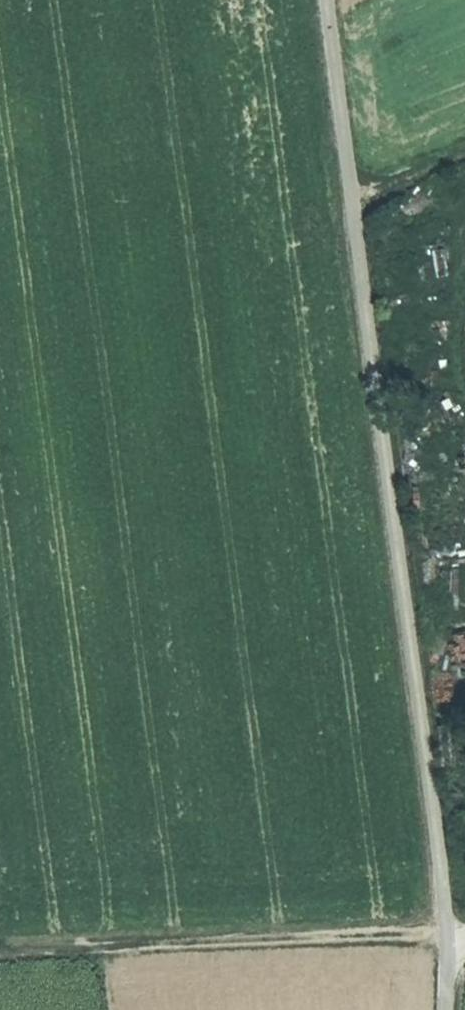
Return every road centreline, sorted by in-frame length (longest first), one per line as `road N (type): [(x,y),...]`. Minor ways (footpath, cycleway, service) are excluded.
road 1 (track): [(450,1009),(451,934),(326,0)]
road 2 (track): [(451,934),(0,948)]
road 3 (track): [(351,202),(464,156)]

